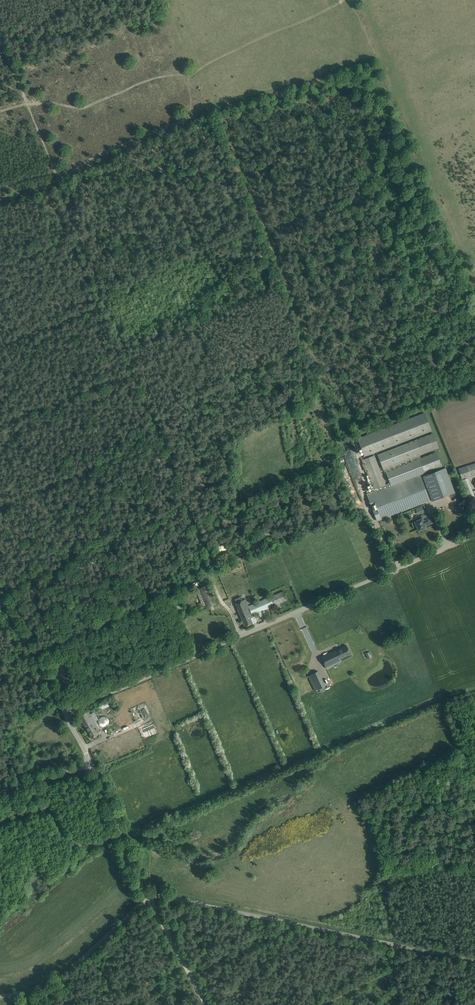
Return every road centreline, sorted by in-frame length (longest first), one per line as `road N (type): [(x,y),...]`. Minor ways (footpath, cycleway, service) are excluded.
road 1 (unclassified): [(91,764),(69,721),(77,707),(474,535)]
road 2 (unclassified): [(474,961),(147,893)]
road 3 (unclassified): [(0,996),(63,975),(147,893)]
road 4 (unclassified): [(147,893),(91,764)]
road 5 (track): [(204,1004),(147,893)]

